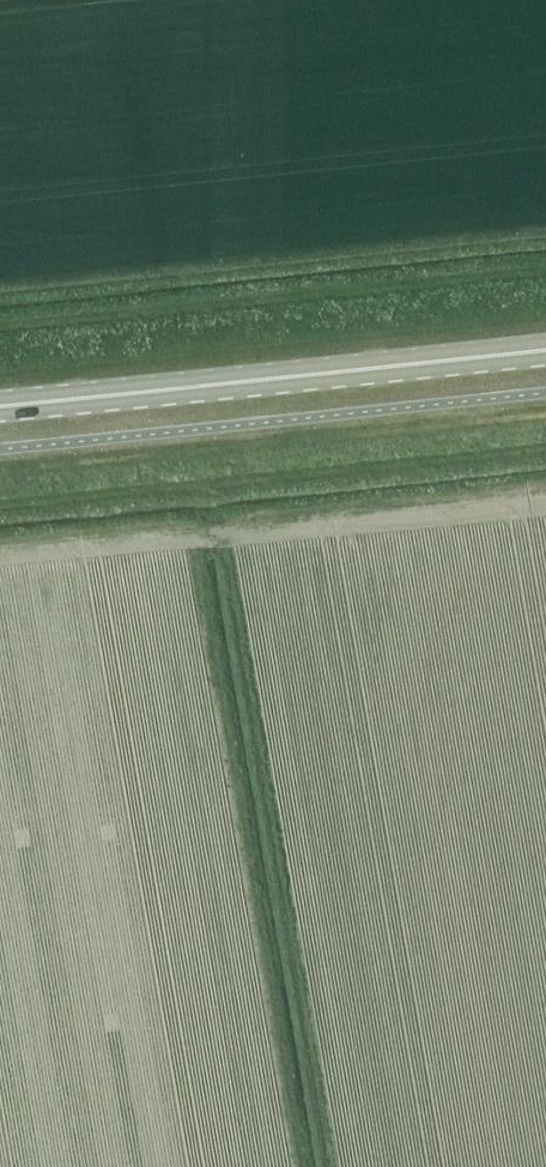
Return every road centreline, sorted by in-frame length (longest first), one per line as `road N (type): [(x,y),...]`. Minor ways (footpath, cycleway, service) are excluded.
road 1 (primary): [(0,401),(545,349)]

